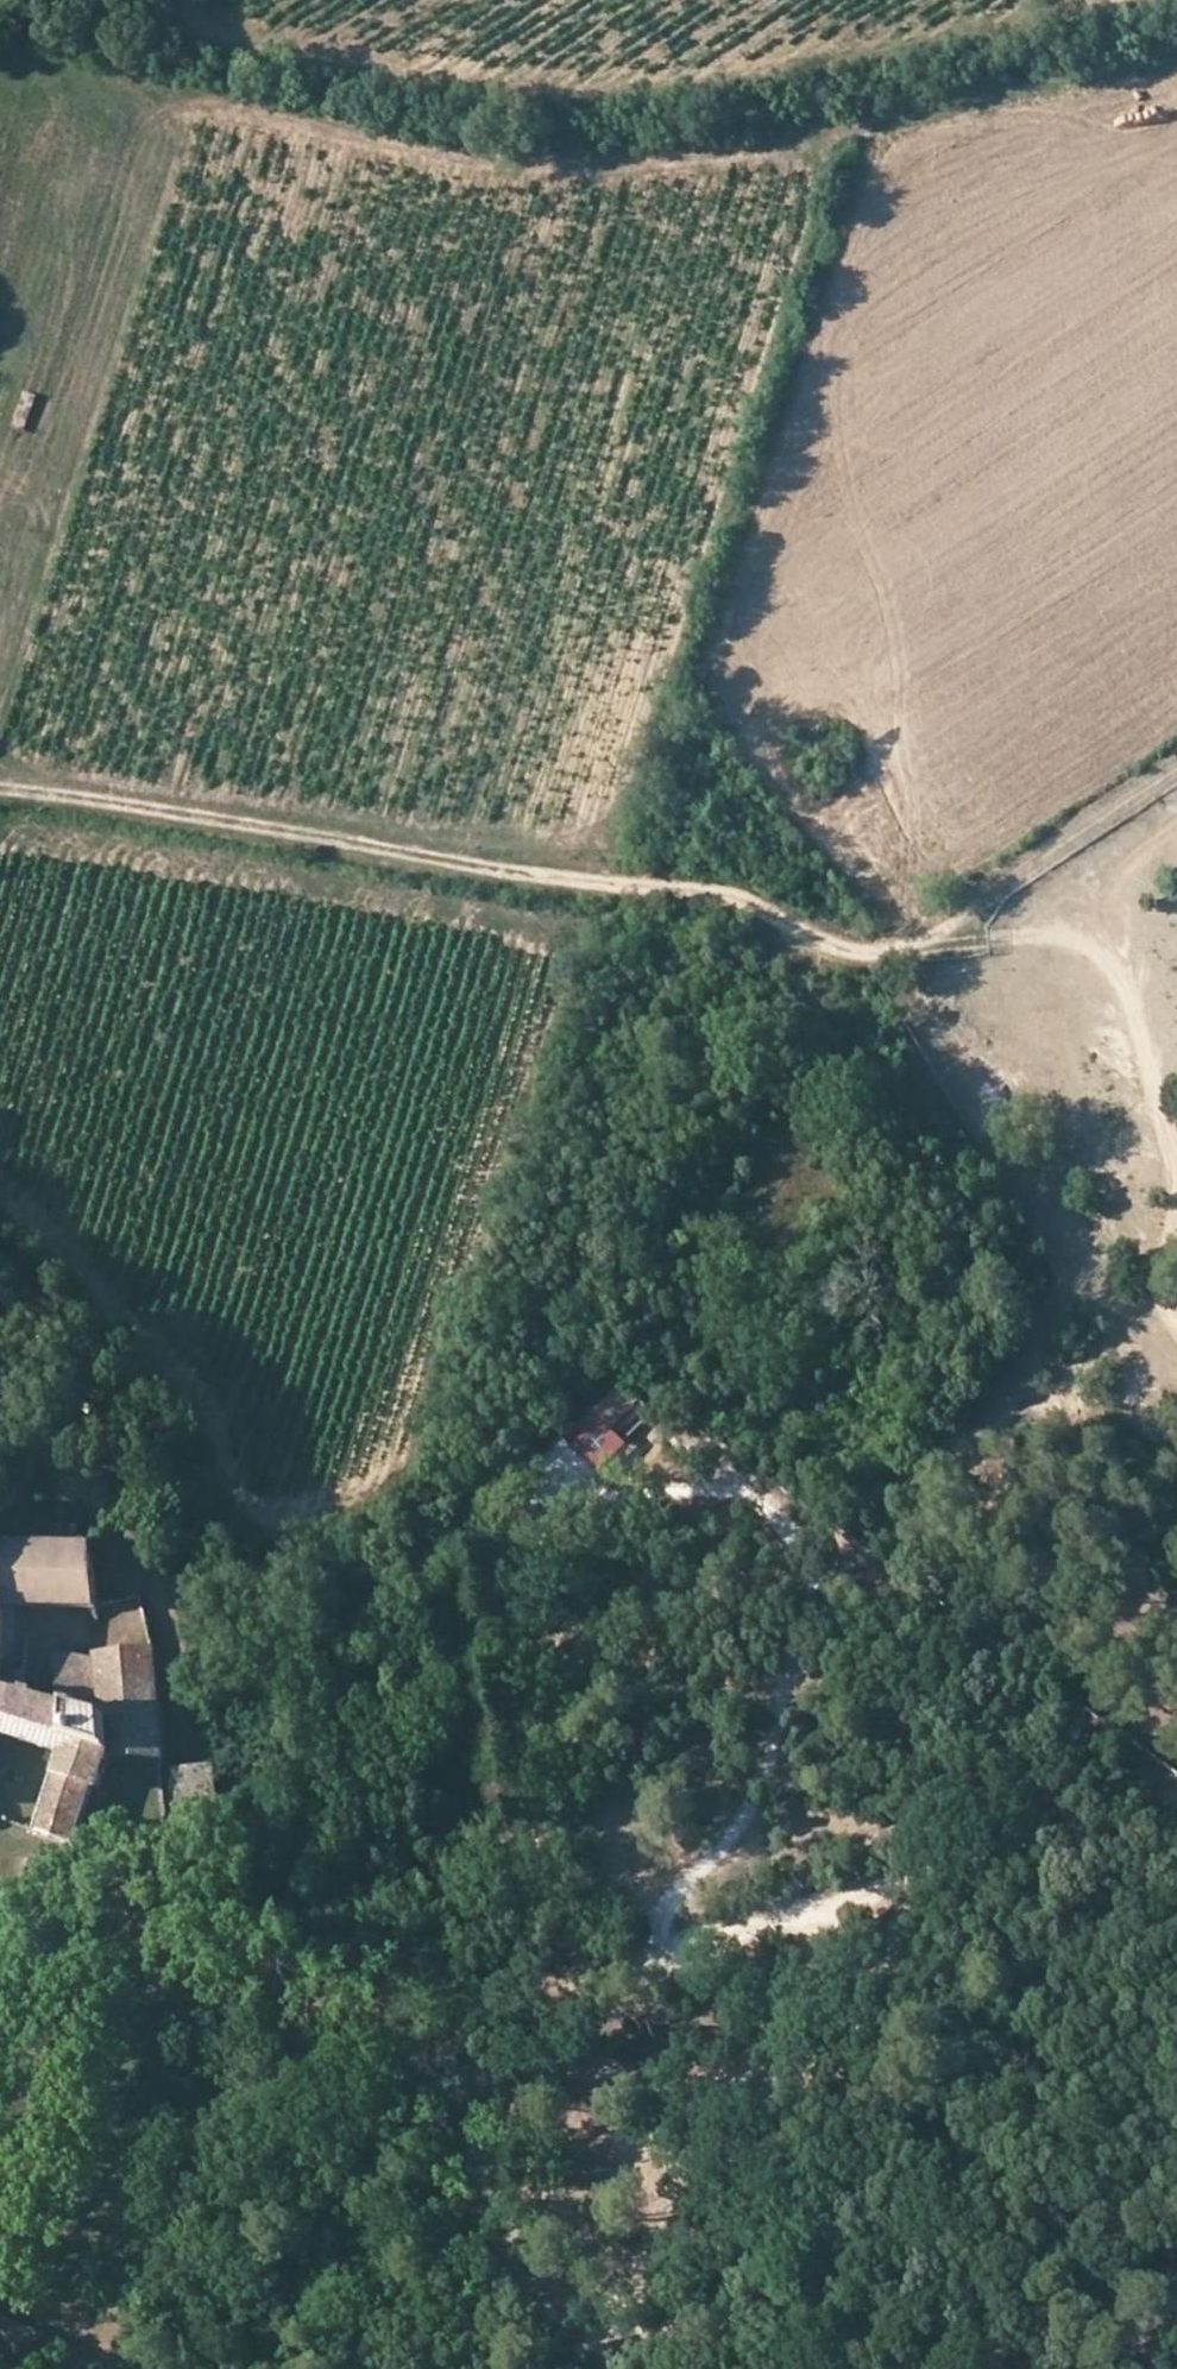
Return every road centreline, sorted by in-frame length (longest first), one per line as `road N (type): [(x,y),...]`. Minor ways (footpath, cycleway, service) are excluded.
road 1 (track): [(0,789),(569,882),(711,892),(844,951),(870,955),(932,934),(1176,771)]
road 2 (track): [(518,2000),(1176,1800)]
road 3 (track): [(568,2368),(636,2284),(696,2157),(829,1955),(848,1900)]
road 4 (track): [(1176,1165),(1136,1020),(1102,959),(1059,939),(932,934)]
road 5 (track): [(1118,978),(1105,924),(1111,899),(1129,872),(1176,835)]
road 6 (track): [(1176,1330),(1162,1296),(1176,1215)]

